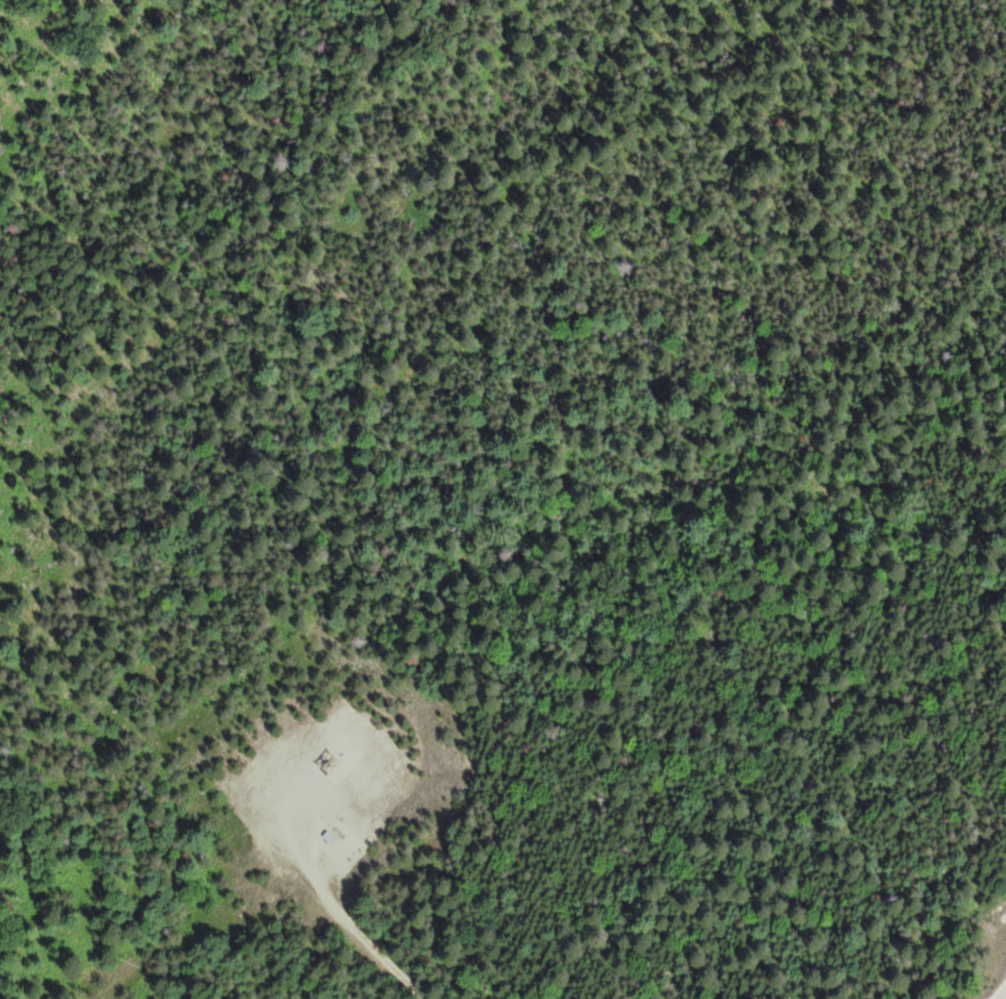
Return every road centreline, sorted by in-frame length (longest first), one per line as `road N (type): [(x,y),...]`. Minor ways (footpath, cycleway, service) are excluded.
road 1 (track): [(308,776),(293,814),(353,918),(424,998)]

